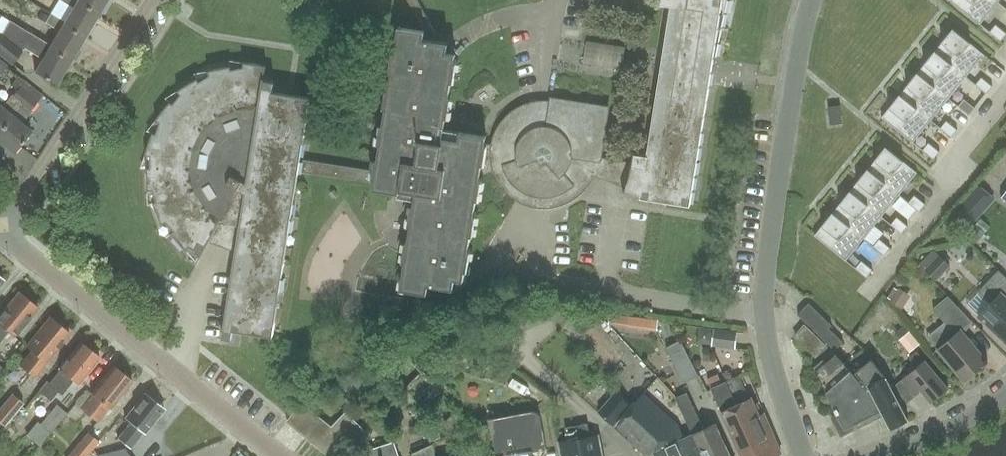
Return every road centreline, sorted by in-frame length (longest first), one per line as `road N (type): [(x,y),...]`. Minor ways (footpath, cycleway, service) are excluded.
road 1 (residential): [(804,455),(769,344),(765,295),(811,0)]
road 2 (residential): [(277,455),(0,230)]
road 3 (residential): [(0,226),(150,0)]
road 4 (residential): [(878,455),(1005,394)]

